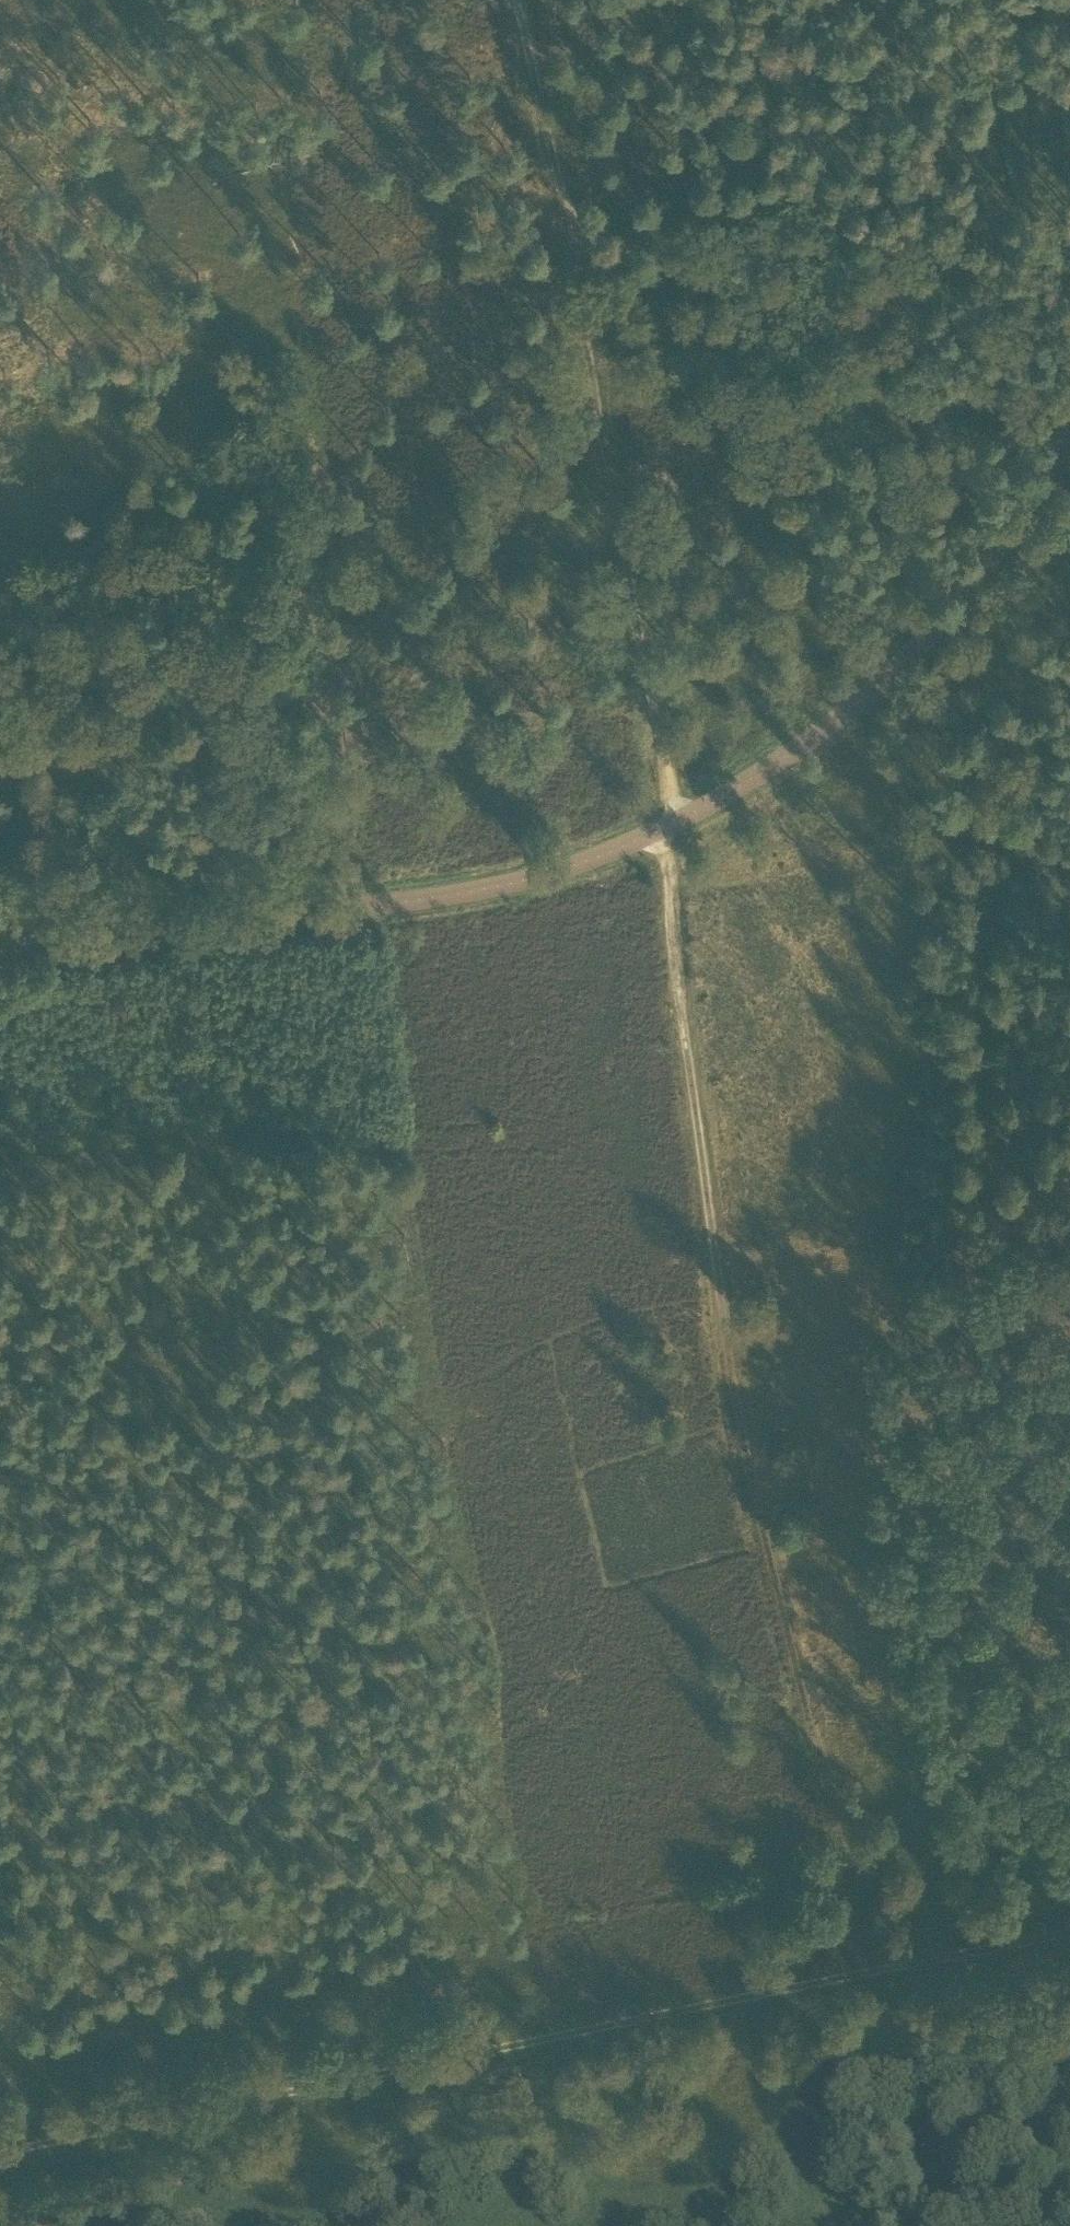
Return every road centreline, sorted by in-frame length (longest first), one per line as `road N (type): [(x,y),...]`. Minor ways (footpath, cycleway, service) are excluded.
road 1 (track): [(514,0),(701,1086),(862,1819),(917,1969)]
road 2 (unclassified): [(0,952),(45,936),(515,885),(655,856),(817,755),(974,577),(1069,408)]
road 3 (track): [(1069,1937),(0,2152)]

